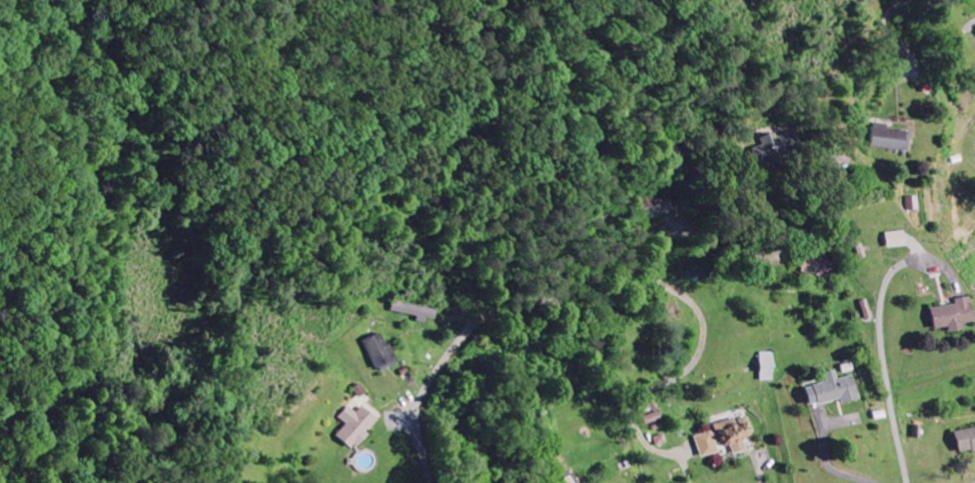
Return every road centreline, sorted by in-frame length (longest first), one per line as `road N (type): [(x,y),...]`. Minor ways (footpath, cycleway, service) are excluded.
road 1 (residential): [(432,482),(418,422),(422,397),(480,323),(580,286),(591,269),(612,162),(627,146),(663,143),(754,194),(794,190)]

